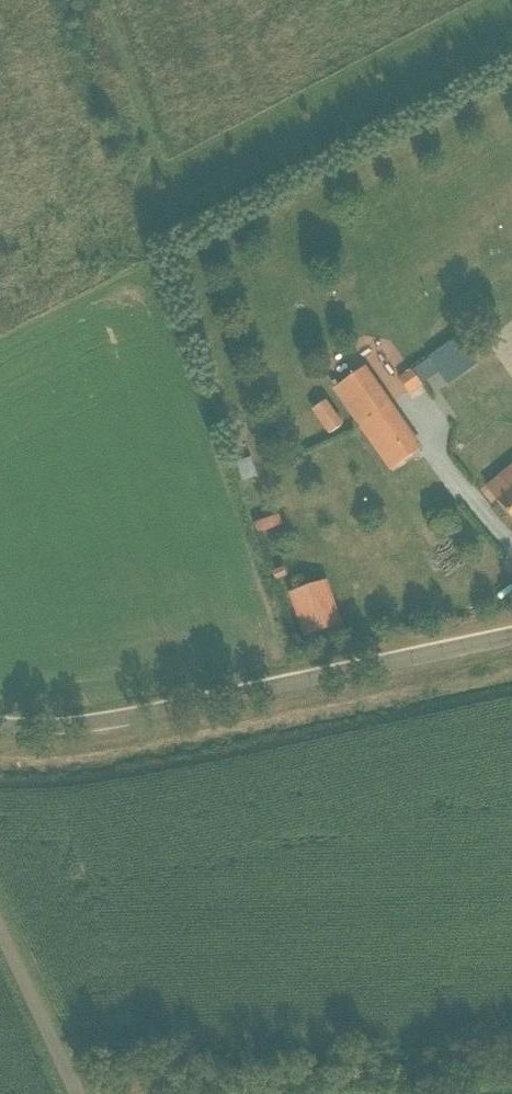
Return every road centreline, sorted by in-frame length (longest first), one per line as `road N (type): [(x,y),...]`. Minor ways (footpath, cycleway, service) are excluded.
road 1 (unclassified): [(511,639),(201,705),(60,727),(0,726)]
road 2 (unclassified): [(78,1093),(0,926)]

